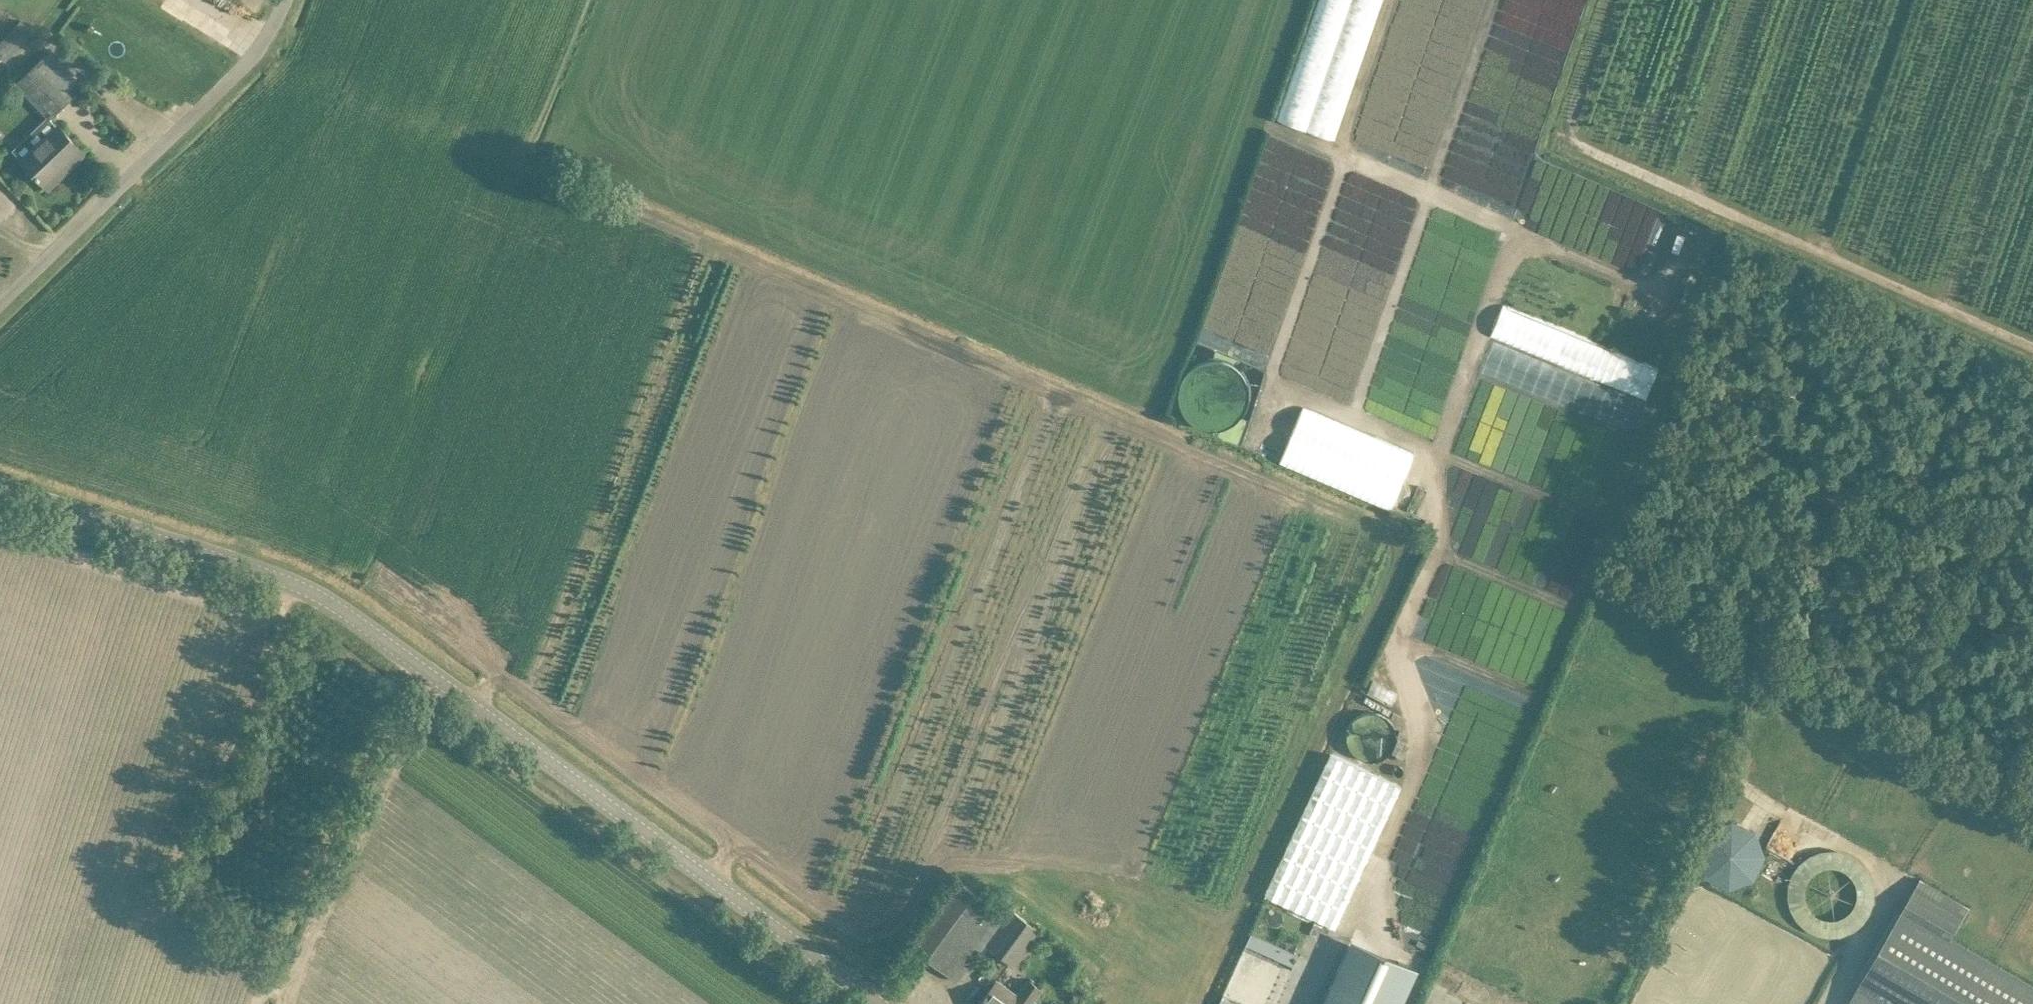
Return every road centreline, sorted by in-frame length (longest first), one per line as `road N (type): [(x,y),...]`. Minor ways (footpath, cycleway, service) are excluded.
road 1 (unclassified): [(878,1003),(335,605),(243,563),(0,489)]
road 2 (unclassified): [(0,304),(232,79),(265,35),(278,0)]

